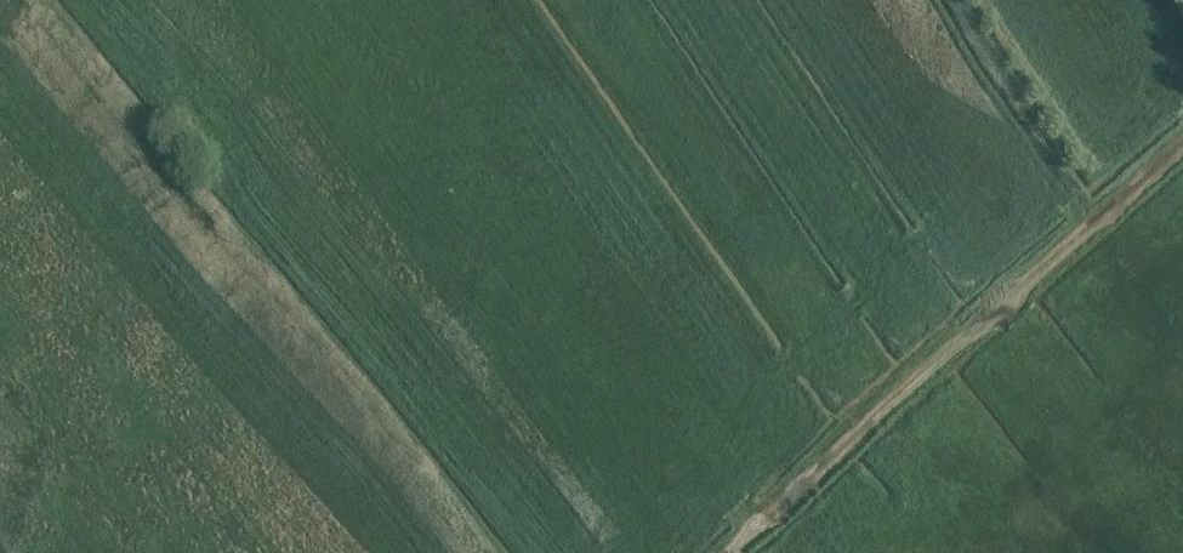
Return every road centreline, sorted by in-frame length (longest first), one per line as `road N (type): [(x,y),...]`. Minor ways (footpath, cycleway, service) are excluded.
road 1 (track): [(732,552),(1182,149)]

